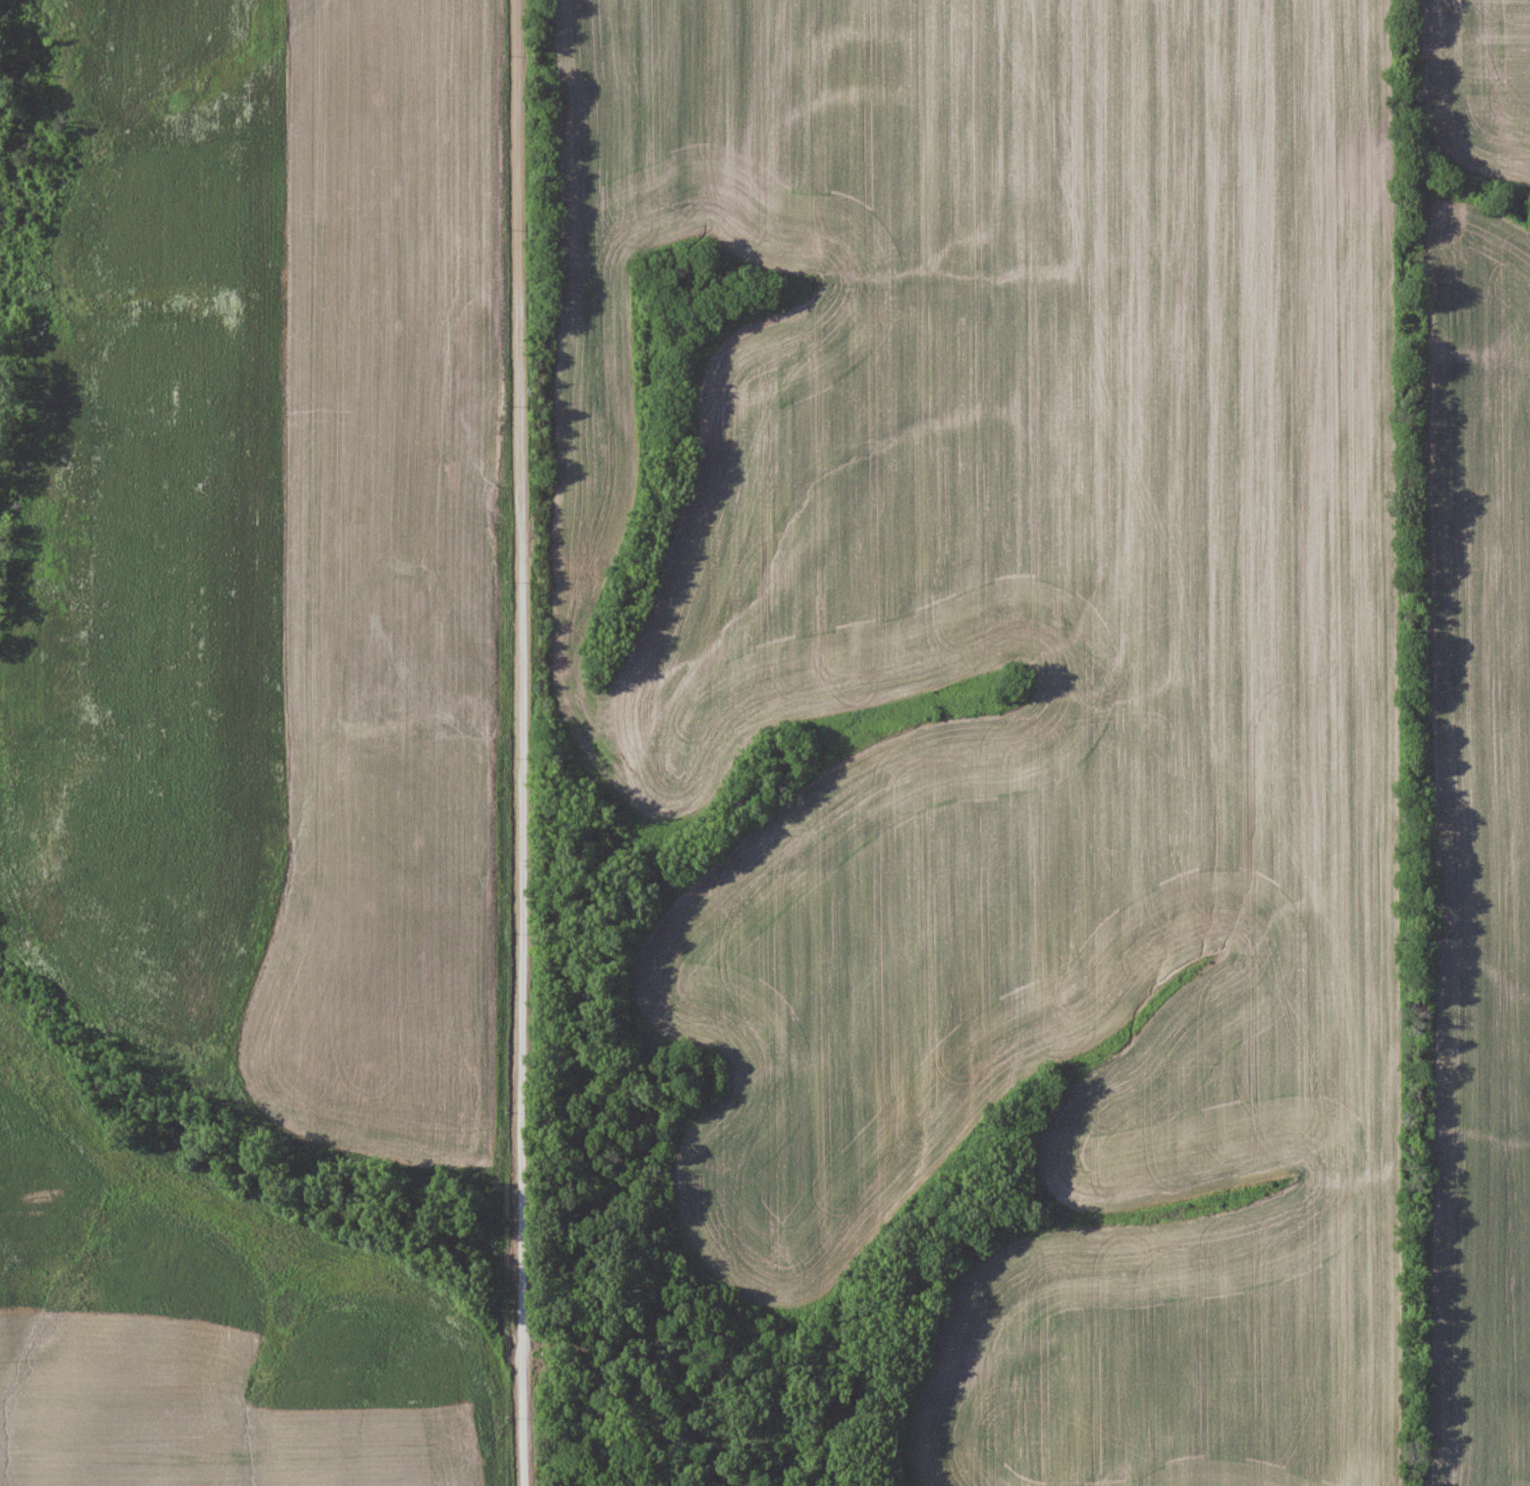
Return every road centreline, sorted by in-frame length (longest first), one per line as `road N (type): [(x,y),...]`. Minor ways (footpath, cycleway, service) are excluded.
road 1 (residential): [(525,1485),(518,0)]

